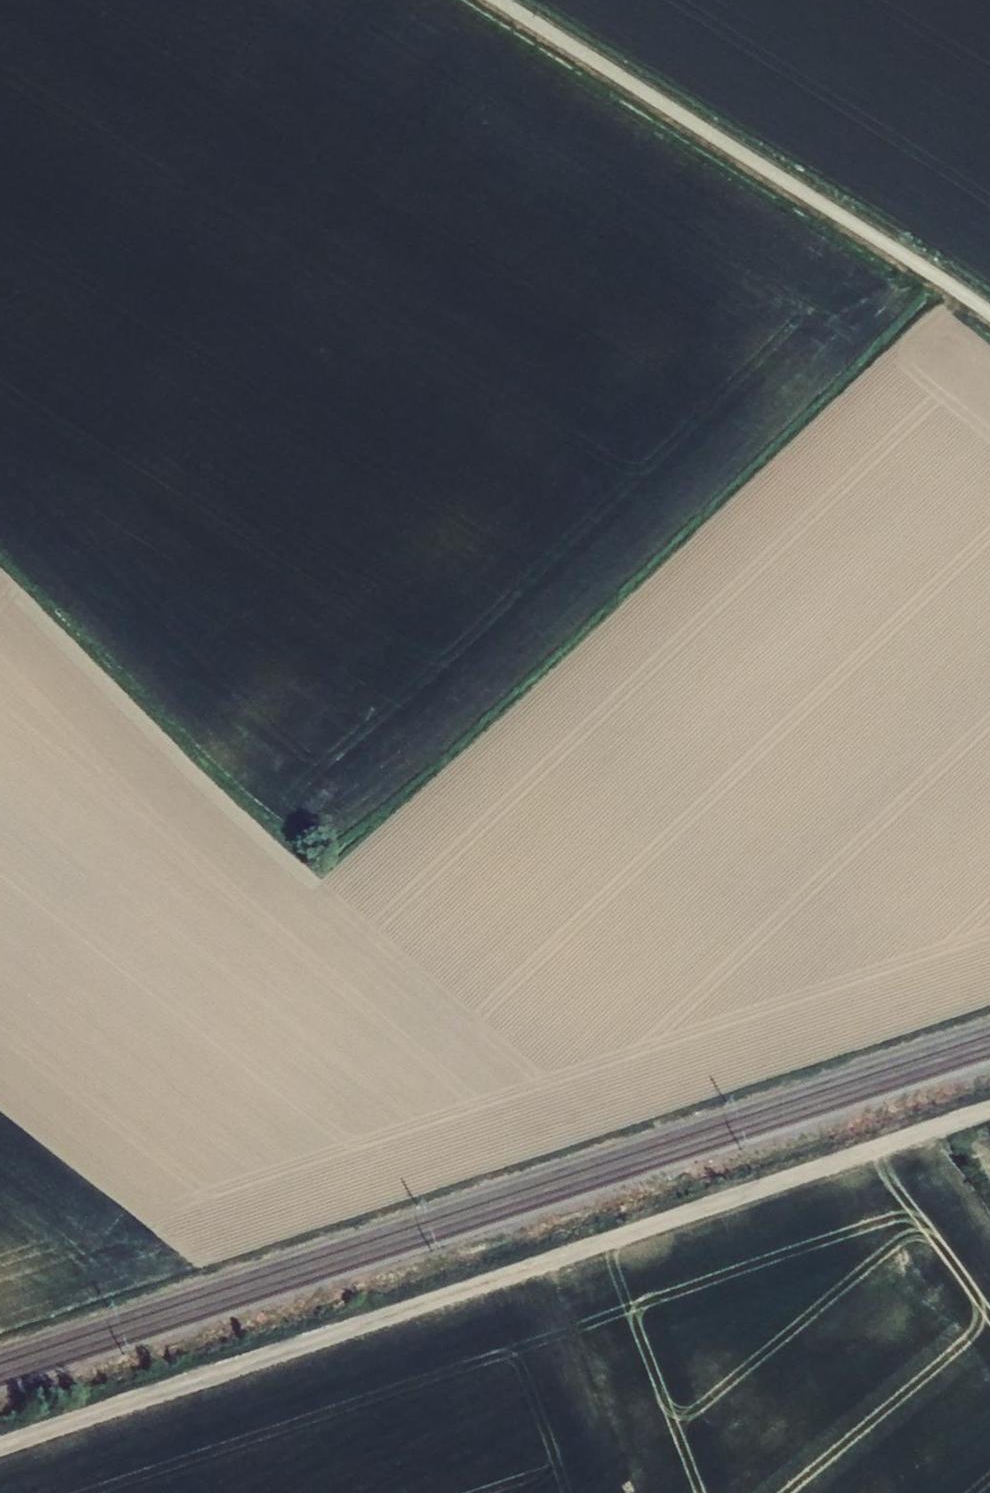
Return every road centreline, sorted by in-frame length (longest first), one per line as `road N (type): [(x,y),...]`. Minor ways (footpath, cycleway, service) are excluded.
road 1 (unclassified): [(499,0),(989,313)]

